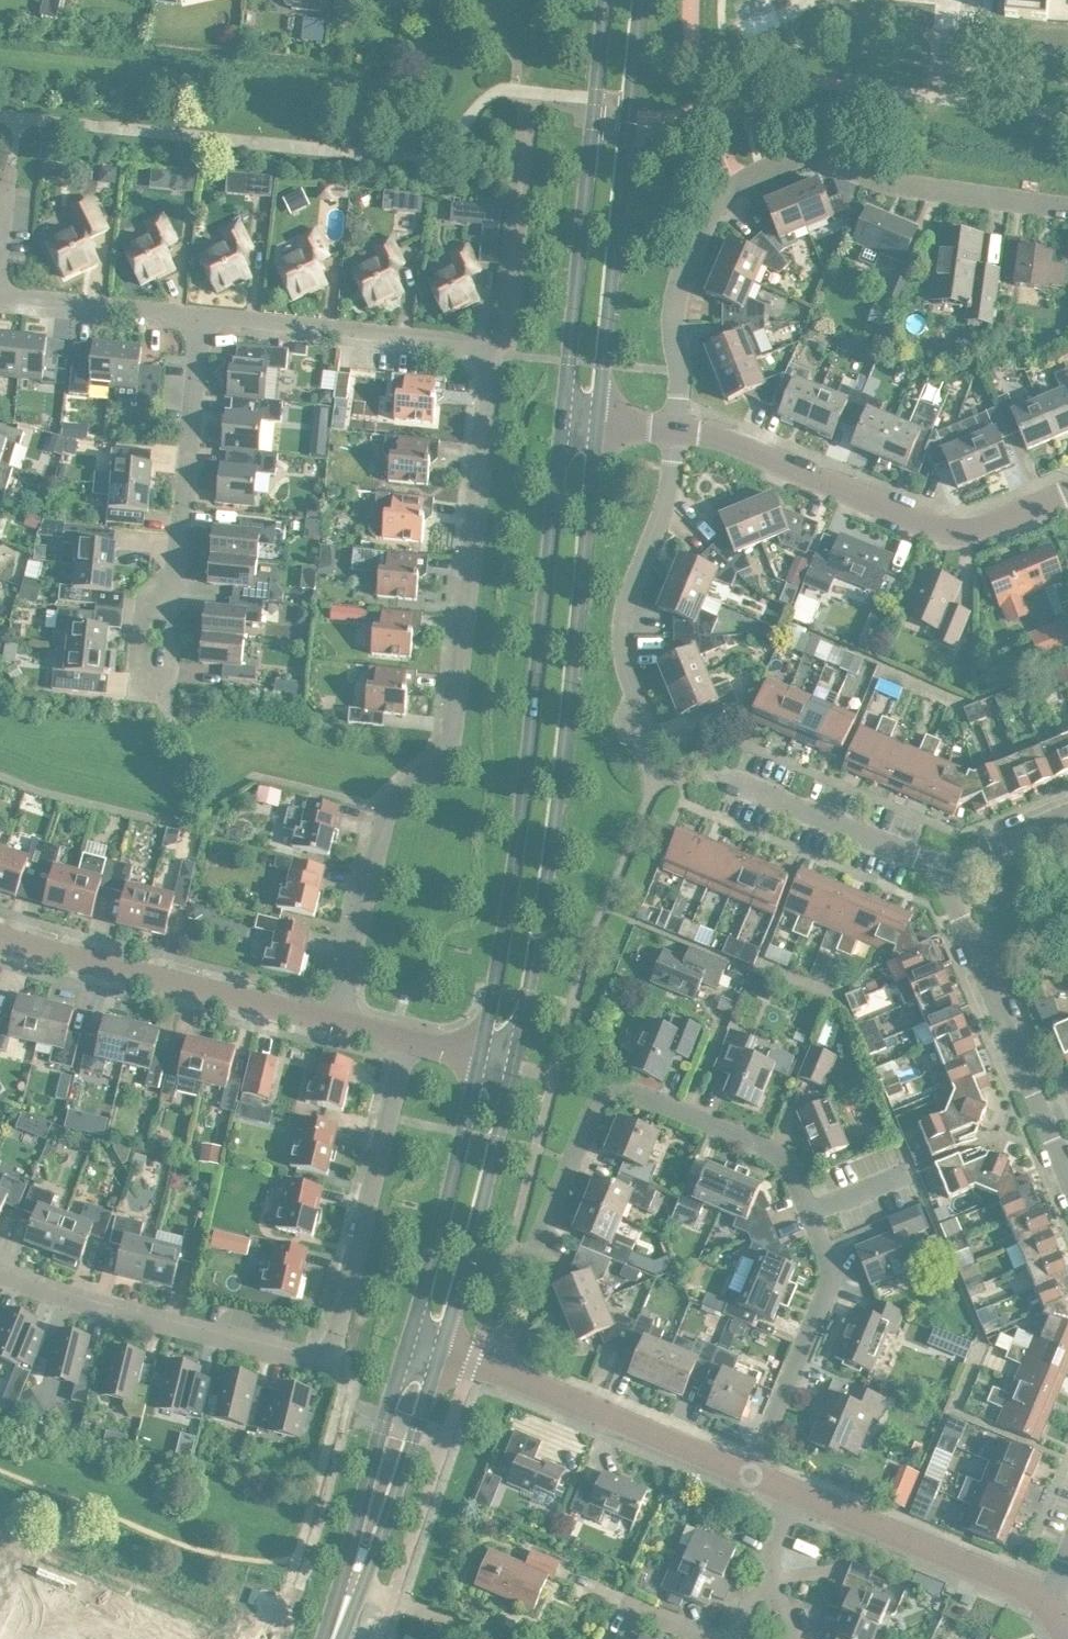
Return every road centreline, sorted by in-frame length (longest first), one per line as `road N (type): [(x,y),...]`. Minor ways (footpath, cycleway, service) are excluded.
road 1 (residential): [(193,321),(491,356),(448,710),(427,749),(388,789),(342,1023)]
road 2 (residential): [(0,1271),(95,1307),(288,1354),(330,1354),(405,1040)]
road 3 (tertiary): [(520,1063),(599,420)]
road 4 (tertiary): [(565,417),(530,765),(482,1055)]
road 5 (residential): [(674,426),(679,368),(672,321),(682,269),(707,213),(736,183),(819,153),(884,182),(1067,207)]
road 6 (tertiary): [(599,420),(641,0)]
road 7 (tertiary): [(603,0),(565,417)]
road 8 (residential): [(674,426),(923,520),(992,526),(1067,502)]
road 9 (residential): [(545,1237),(589,1105),(606,1089),(773,1144),(806,1211)]
road 10 (residential): [(155,673),(193,321)]
road 11 (residential): [(342,1023),(0,936)]
road 12 (residential): [(1067,1178),(946,859)]
road 13 (residential): [(641,739),(621,654),(622,608),(663,503),(674,426)]
road 14 (tertiary): [(440,1350),(520,1063)]
road 15 (tertiary): [(482,1055),(406,1339)]
road 16 (residential): [(806,1211),(832,1272),(830,1295),(750,1473)]
road 17 (tertiary): [(1054,1598),(791,1490)]
road 18 (tertiary): [(750,1473),(496,1372)]
road 19 (tertiary): [(406,1339),(346,1603)]
road 20 (tertiary): [(346,1603),(417,1434),(440,1350)]
road 21 (residential): [(946,859),(712,776)]
road 22 (residential): [(0,305),(193,321)]
road 23 (residential): [(946,859),(1067,811)]

